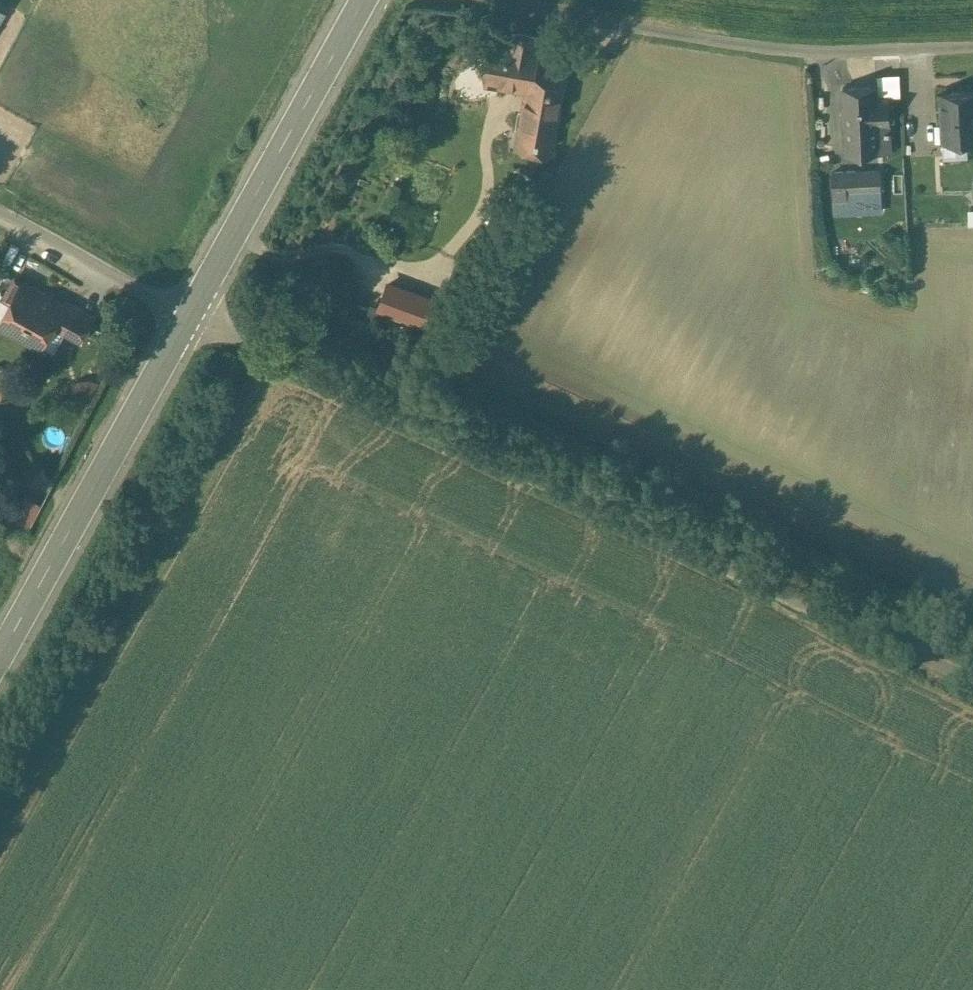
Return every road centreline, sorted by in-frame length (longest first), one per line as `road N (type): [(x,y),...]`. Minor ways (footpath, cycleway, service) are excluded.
road 1 (unclassified): [(972,671),(189,315)]
road 2 (secondary): [(189,315),(0,655)]
road 3 (secondary): [(363,0),(189,315)]
road 4 (unclassified): [(189,315),(0,211)]

